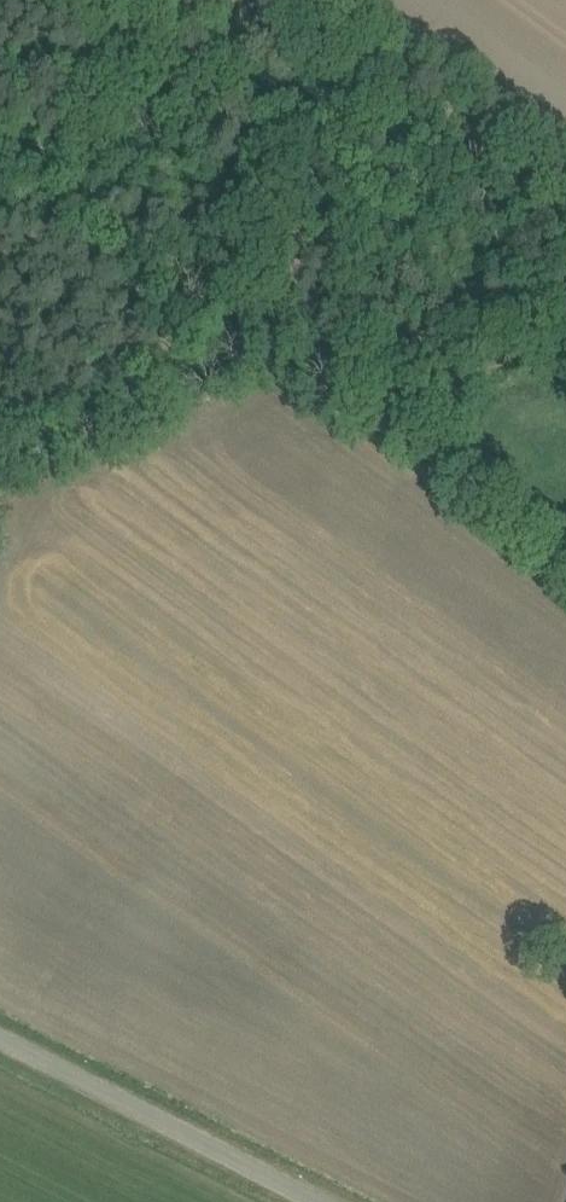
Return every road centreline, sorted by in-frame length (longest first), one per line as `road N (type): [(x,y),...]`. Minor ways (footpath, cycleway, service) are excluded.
road 1 (unclassified): [(320,1201),(0,1037)]

